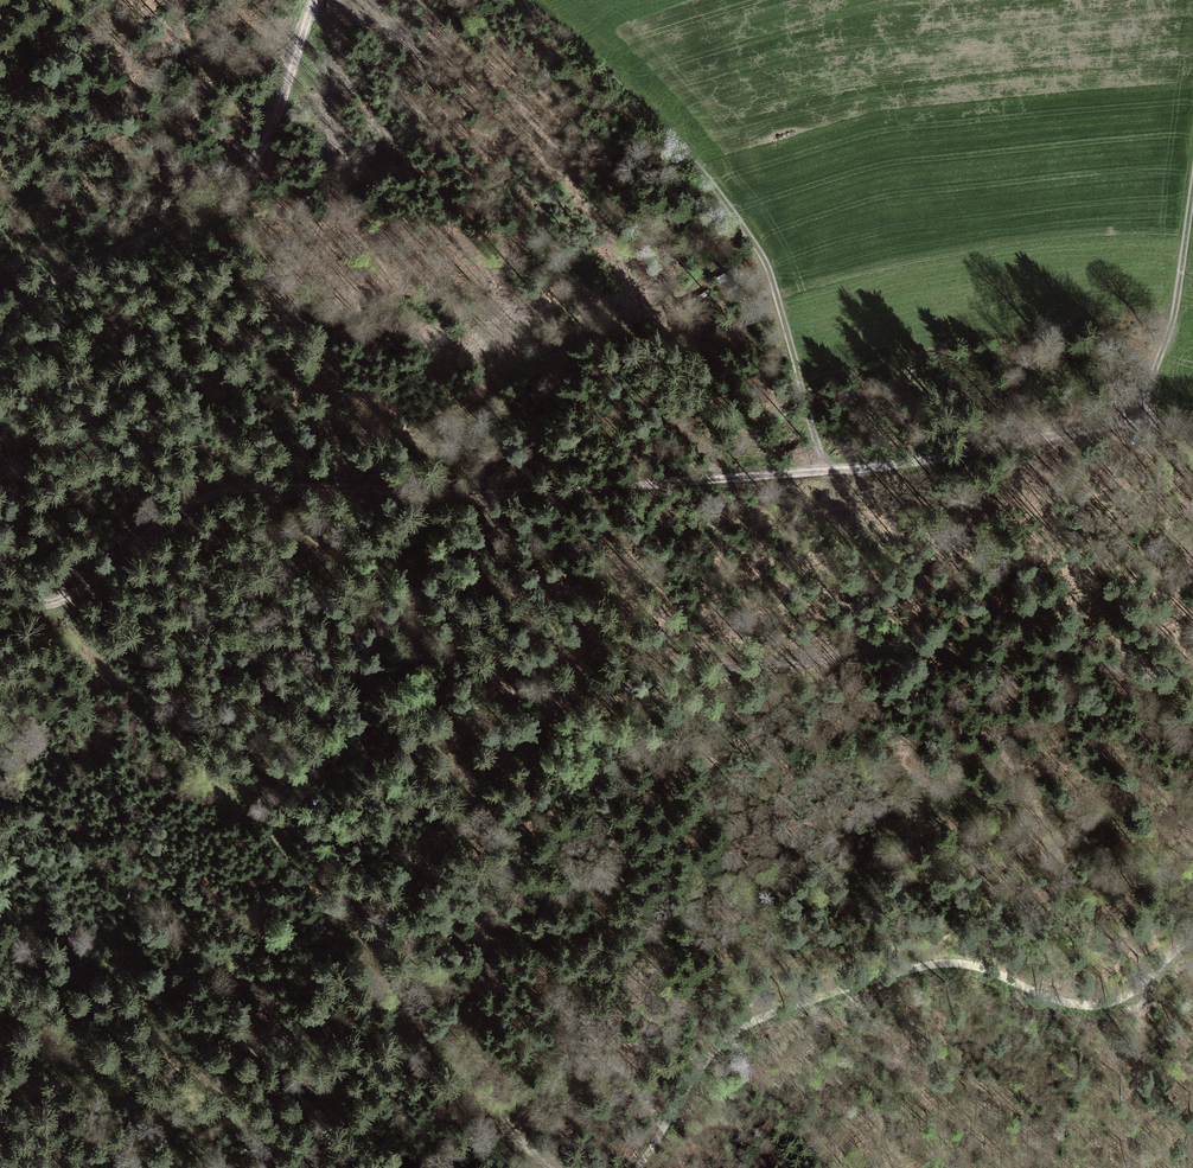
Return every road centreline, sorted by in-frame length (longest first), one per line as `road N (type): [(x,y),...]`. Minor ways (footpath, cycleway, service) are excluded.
road 1 (track): [(0,591),(15,604),(71,591),(228,488),(525,493),(931,461),(1161,414),(1192,423)]
road 2 (track): [(1192,675),(967,633),(578,698),(486,764),(421,837),(392,902),(402,988),(457,1075),(486,1100)]
road 3 (track): [(641,1167),(704,1067),(744,1030),(835,996),(949,966),(1072,1009),(1110,1010),(1192,939)]
road 4 (track): [(829,471),(765,269),(663,126),(530,13),(524,0)]
road 5 (track): [(316,0),(296,79),(254,154),(219,197),(45,286),(0,328)]
road 6 (track): [(1161,414),(1192,189)]
road 7 (track): [(662,1134),(649,1093),(613,1068),(569,1072),(516,1097),(486,1100)]
road 8 (track): [(438,1045),(302,1167)]

